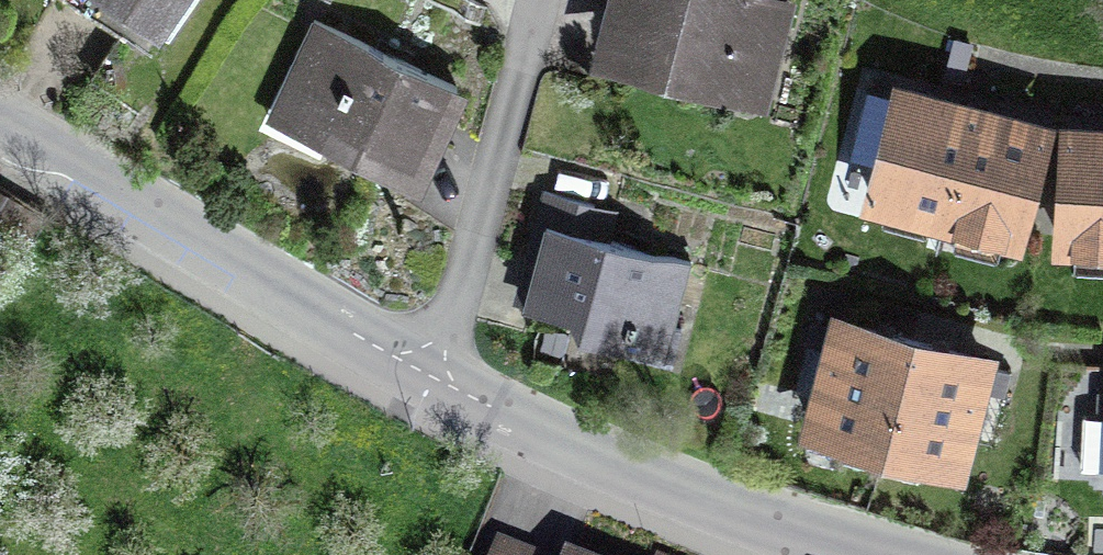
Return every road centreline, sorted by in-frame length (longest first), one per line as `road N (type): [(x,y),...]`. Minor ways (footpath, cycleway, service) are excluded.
road 1 (residential): [(435,379),(0,124)]
road 2 (residential): [(872,554),(647,479),(435,379)]
road 3 (residential): [(535,0),(435,379)]

